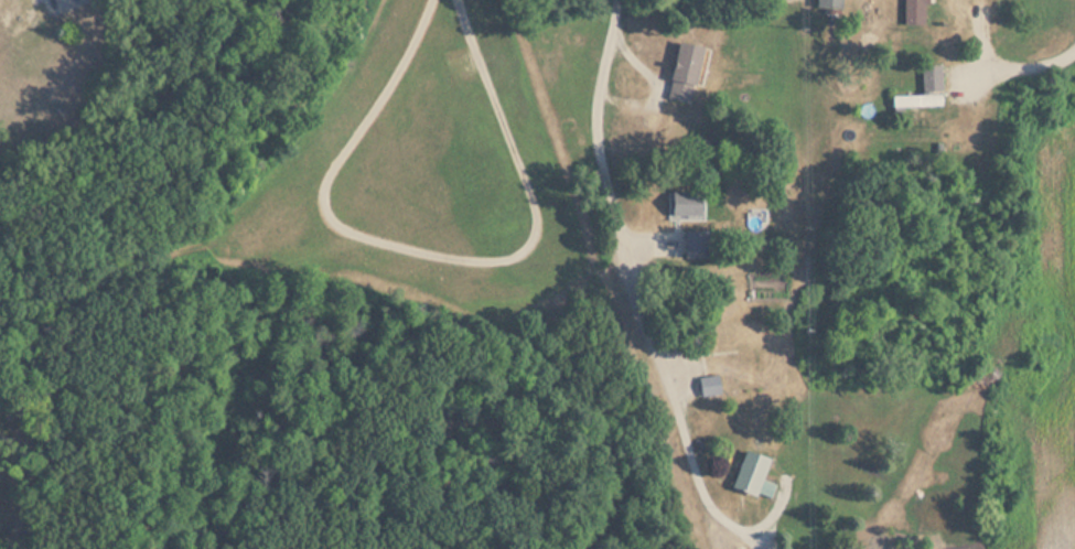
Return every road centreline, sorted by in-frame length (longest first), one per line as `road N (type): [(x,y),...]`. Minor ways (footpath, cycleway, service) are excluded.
road 1 (track): [(458,0),(536,218),(536,237),(512,259),(449,257),(338,229),(325,215),(327,181),(407,60),(432,0)]

